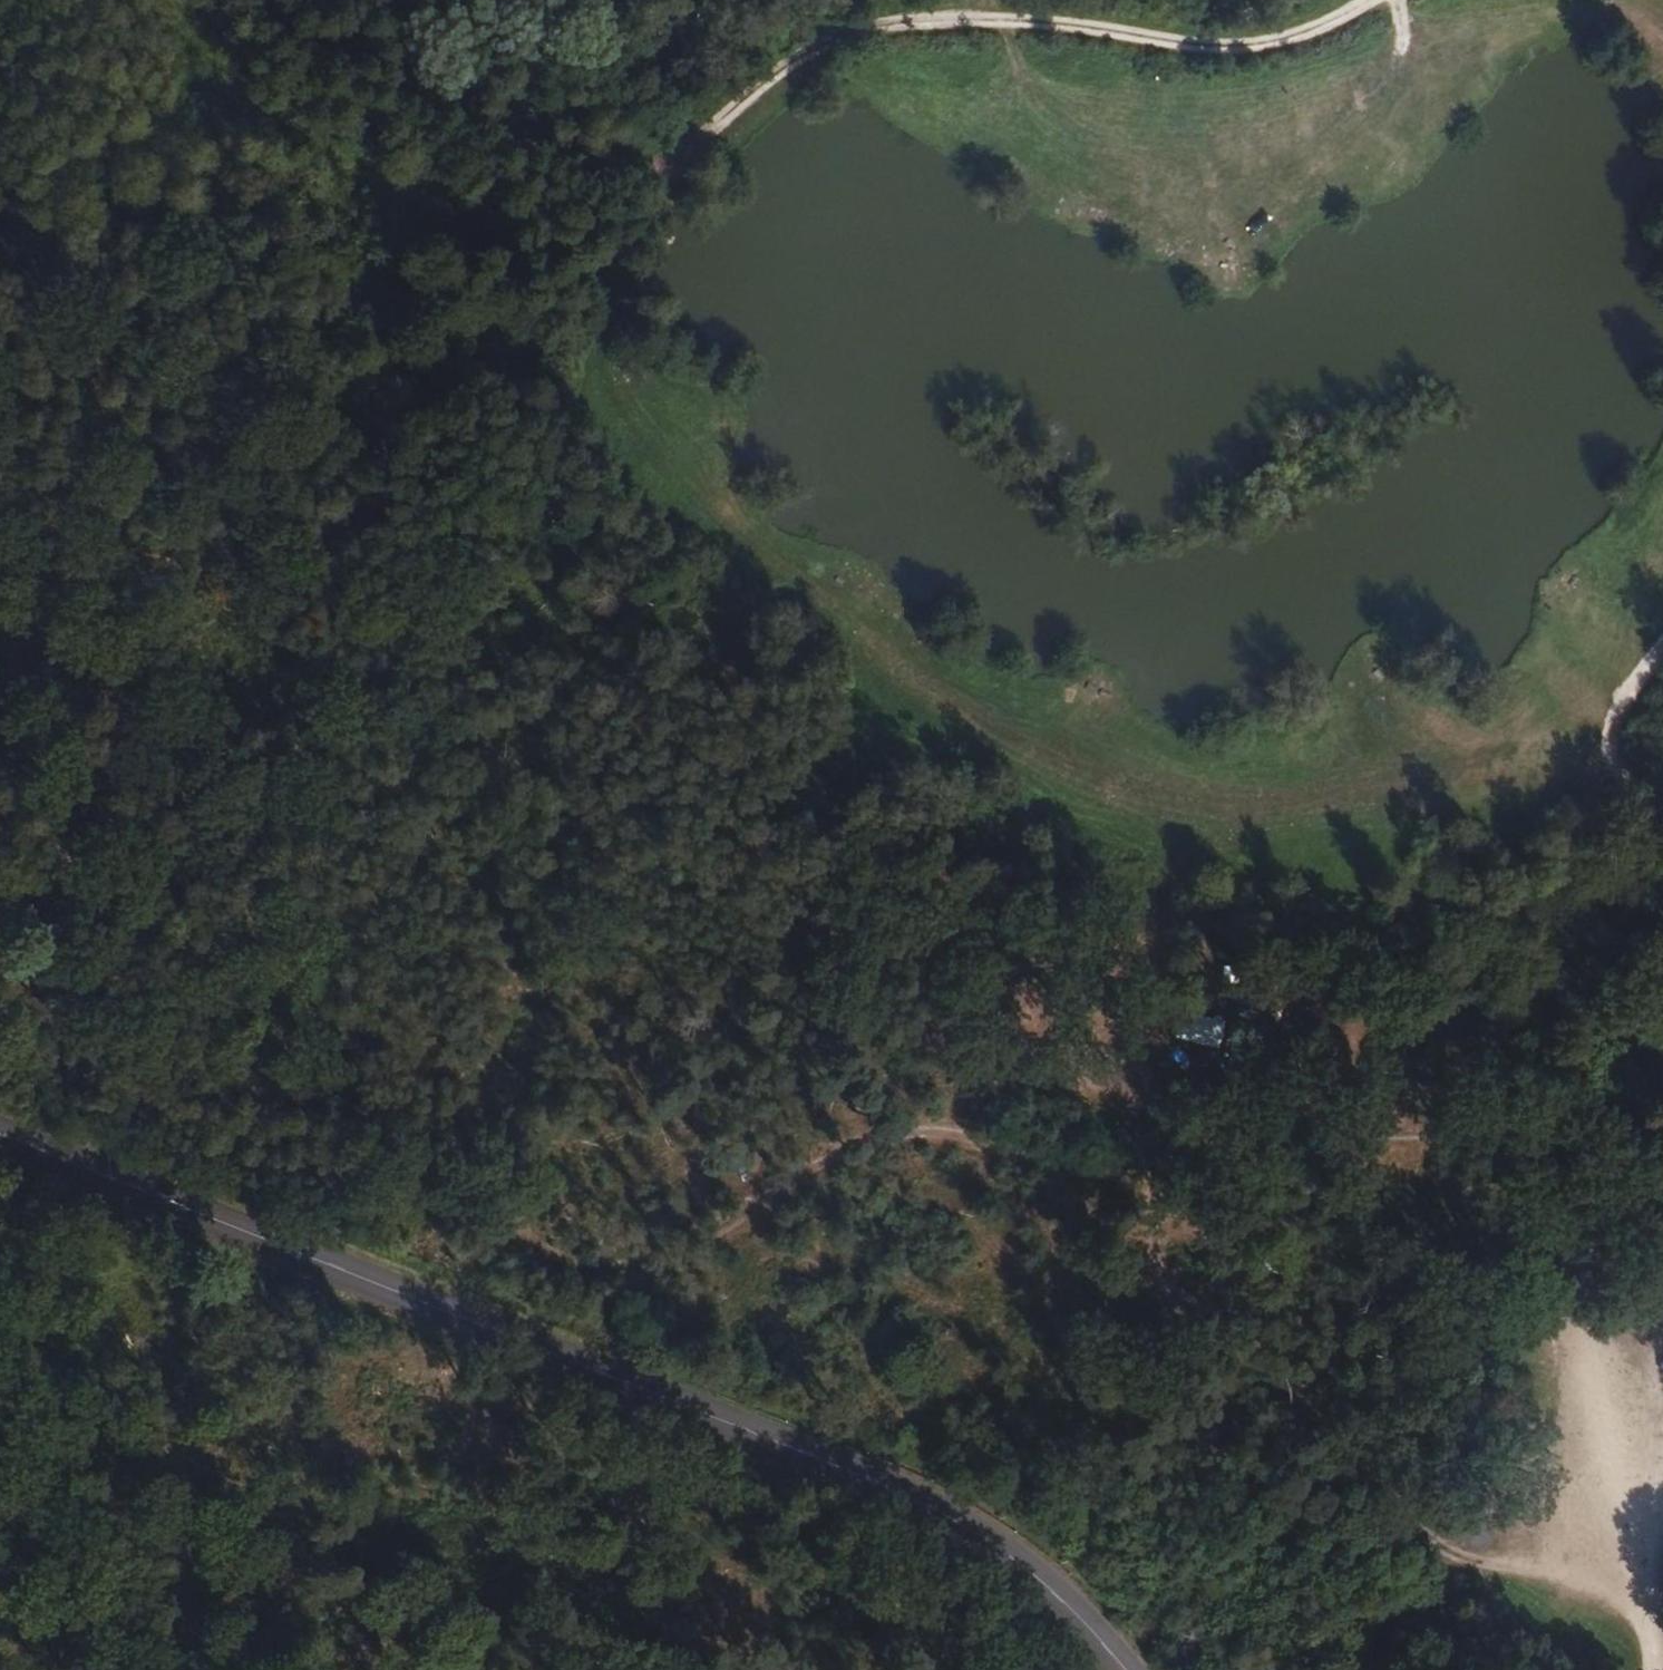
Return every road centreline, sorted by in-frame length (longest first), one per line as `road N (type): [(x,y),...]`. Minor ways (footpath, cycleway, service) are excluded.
road 1 (secondary): [(1129,1669),(1073,1597),(972,1511),(0,1131)]

